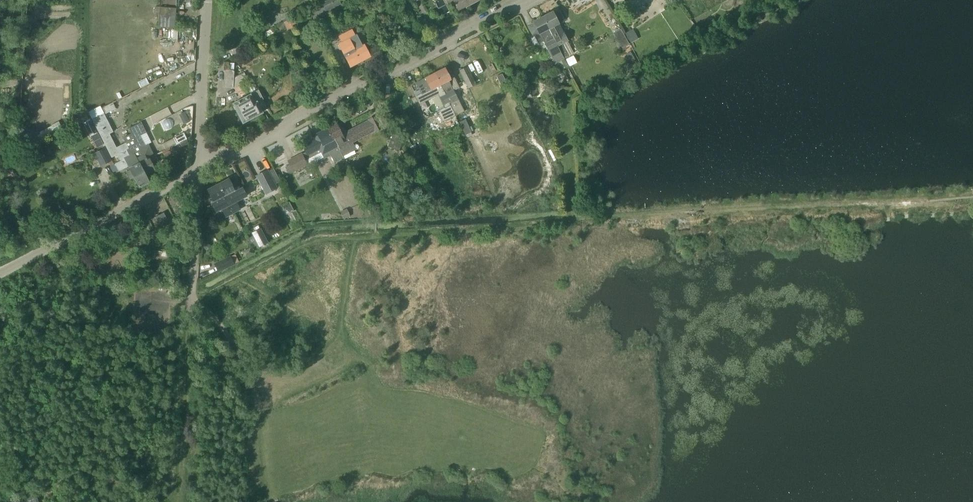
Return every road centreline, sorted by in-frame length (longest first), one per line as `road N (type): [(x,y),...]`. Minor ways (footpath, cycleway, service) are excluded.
road 1 (residential): [(201,158),(228,156),(527,0)]
road 2 (residential): [(0,275),(200,171)]
road 3 (residential): [(201,158),(209,0)]
road 4 (residential): [(192,304),(200,171)]

